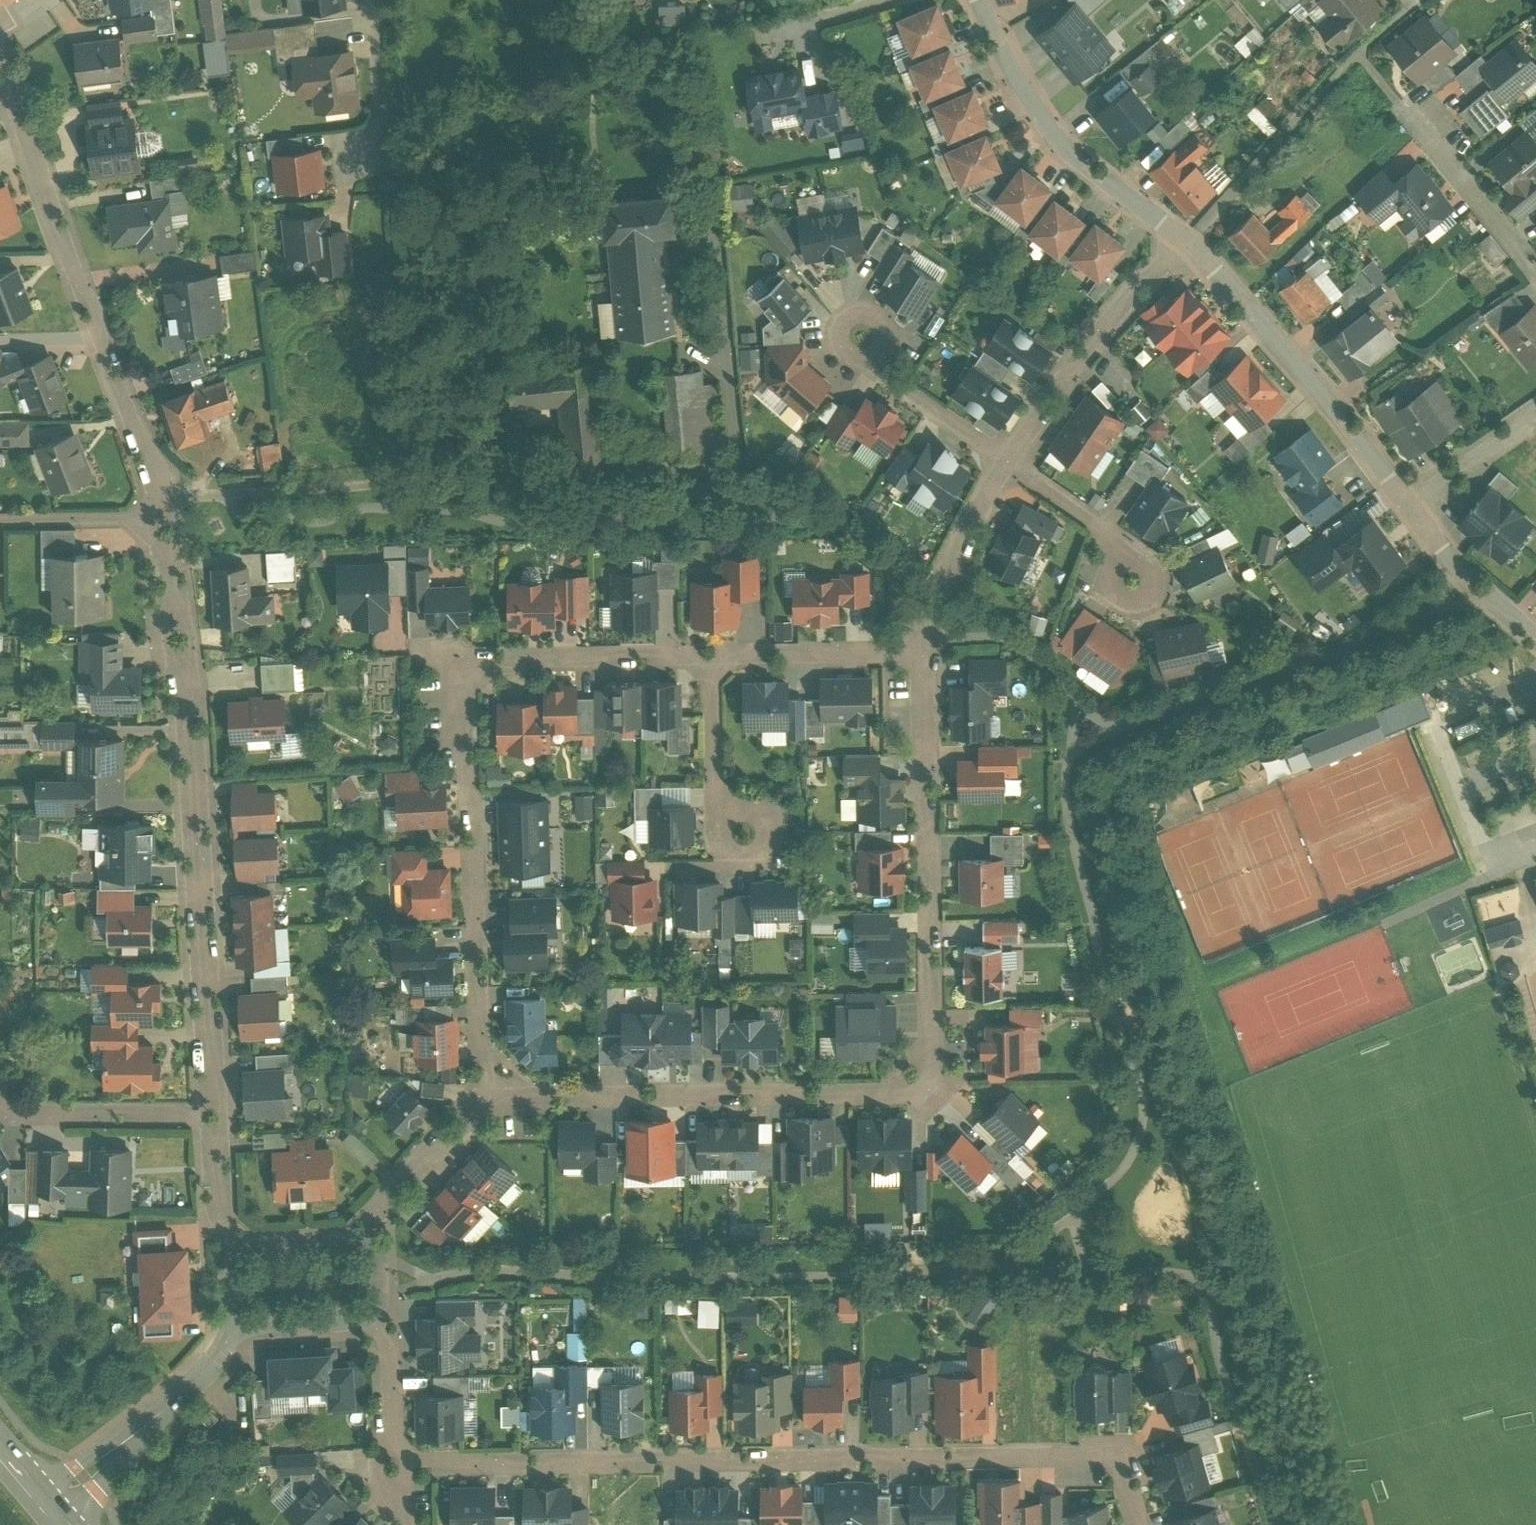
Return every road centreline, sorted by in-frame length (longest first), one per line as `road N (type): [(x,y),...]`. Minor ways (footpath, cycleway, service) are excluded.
road 1 (residential): [(924,649),(938,1087),(554,1092),(475,1118)]
road 2 (residential): [(1147,1524),(1119,1465),(1084,1454),(390,1463)]
road 3 (residential): [(708,652),(502,655),(483,659),(458,688),(475,1118)]
road 4 (residential): [(163,522),(203,875),(214,1113)]
road 5 (residential): [(0,61),(131,403),(163,522)]
road 6 (residential): [(1181,247),(1407,506)]
road 7 (residential): [(977,0),(1045,128),(1088,176),(1181,247)]
road 8 (residential): [(1181,247),(1073,366),(1010,464)]
road 9 (residential): [(227,1330),(208,1362),(48,1511)]
road 10 (residential): [(214,1113),(50,1109),(0,1092)]
road 11 (residential): [(924,649),(708,652)]
road 12 (residential): [(1010,464),(947,569),(924,649)]
road 13 (residential): [(708,652),(717,844)]
road 14 (residential): [(1407,506),(1449,558),(1535,638)]
road 15 (residential): [(1010,464),(862,362)]
road 16 (residential): [(475,1118),(413,1169),(362,1243)]
road 17 (residential): [(1535,274),(1435,145)]
road 18 (residential): [(0,520),(163,522)]
road 19 (residential): [(1407,506),(1535,416)]
road 20 (residential): [(727,854),(745,862),(770,849),(770,827),(760,813),(718,818),(717,844)]
road 21 (residential): [(1010,464),(1130,551)]
road 22 (residential): [(373,1319),(227,1330)]
road 23 (residential): [(373,1319),(386,1362),(390,1463)]
road 24 (residential): [(224,1250),(362,1243)]
road 25 (residential): [(214,1113),(224,1250)]
road 26 (residential): [(1130,551),(1153,568),(1157,582),(1140,607),(1115,588),(1124,558)]

